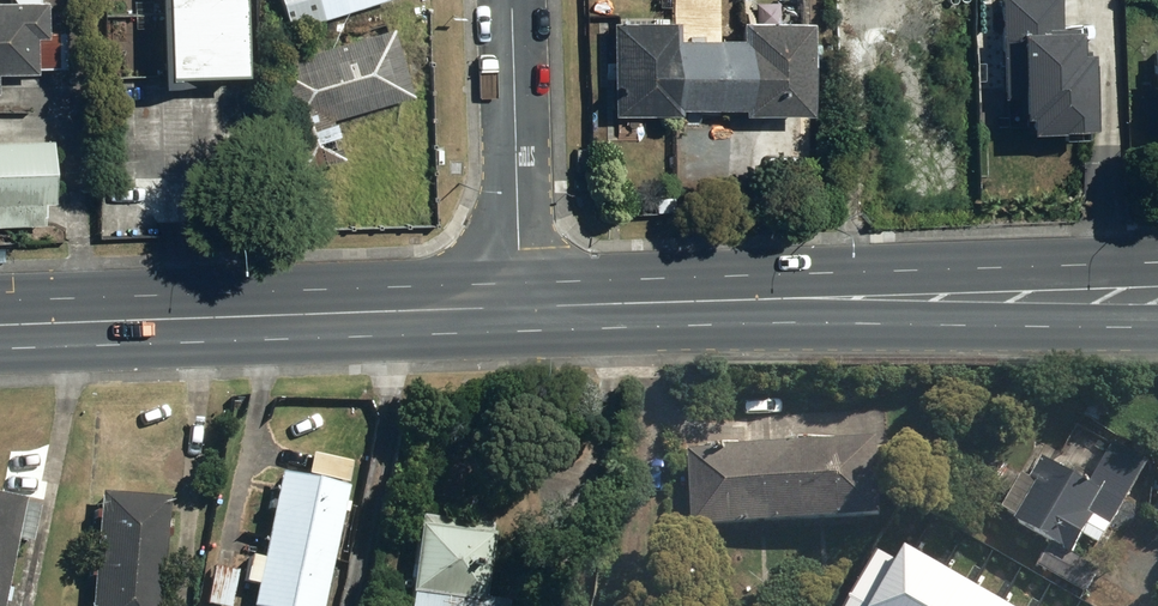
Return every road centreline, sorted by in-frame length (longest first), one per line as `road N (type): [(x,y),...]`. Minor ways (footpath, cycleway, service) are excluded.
road 1 (primary): [(1157,291),(519,309)]
road 2 (primary): [(519,309),(0,324)]
road 3 (tertiary): [(519,309),(511,0)]

